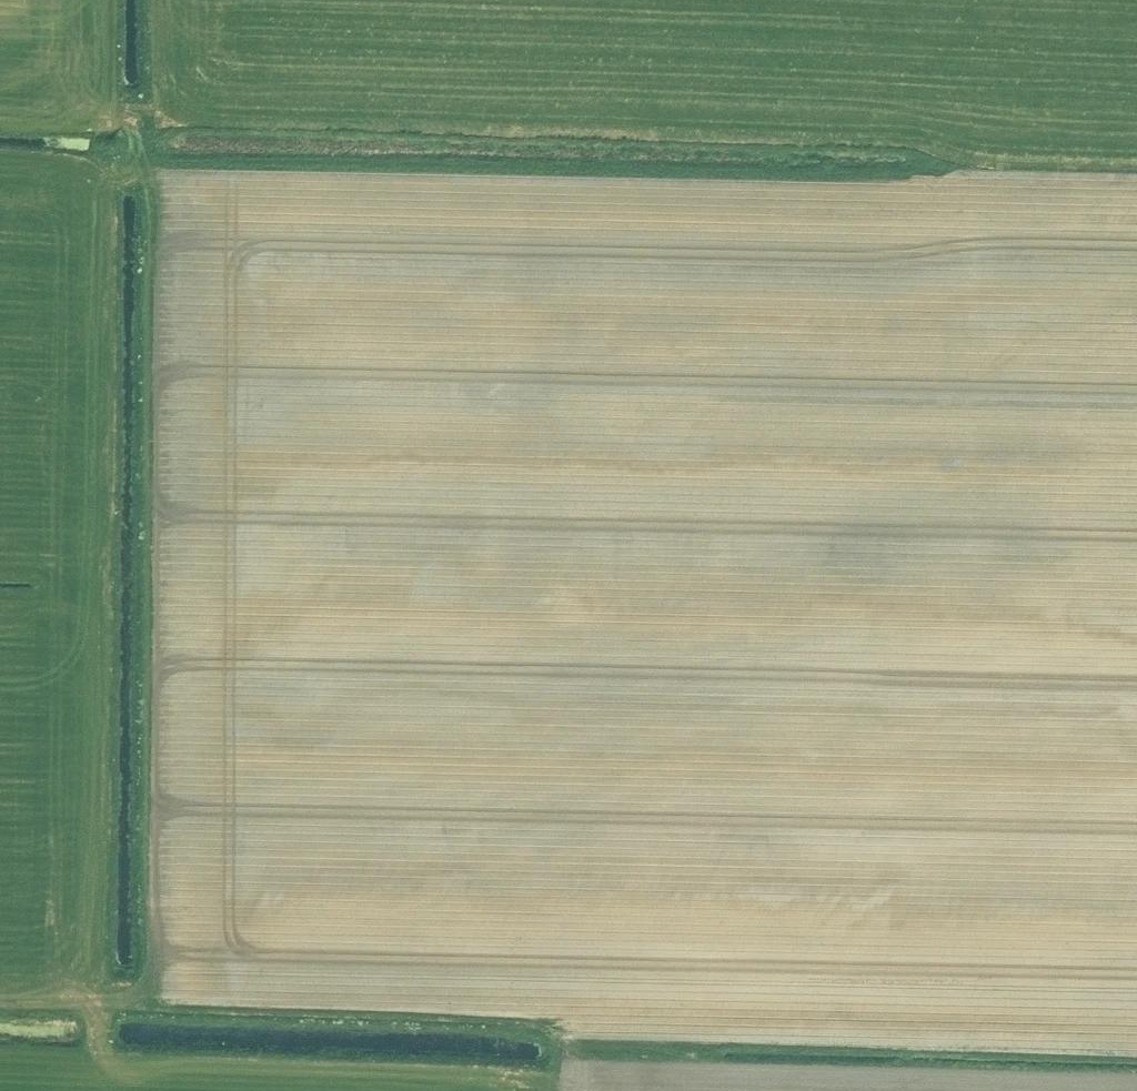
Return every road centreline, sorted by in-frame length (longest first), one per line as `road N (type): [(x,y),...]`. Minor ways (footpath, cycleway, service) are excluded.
road 1 (track): [(0,1011),(498,1014),(559,1029),(559,1090)]

